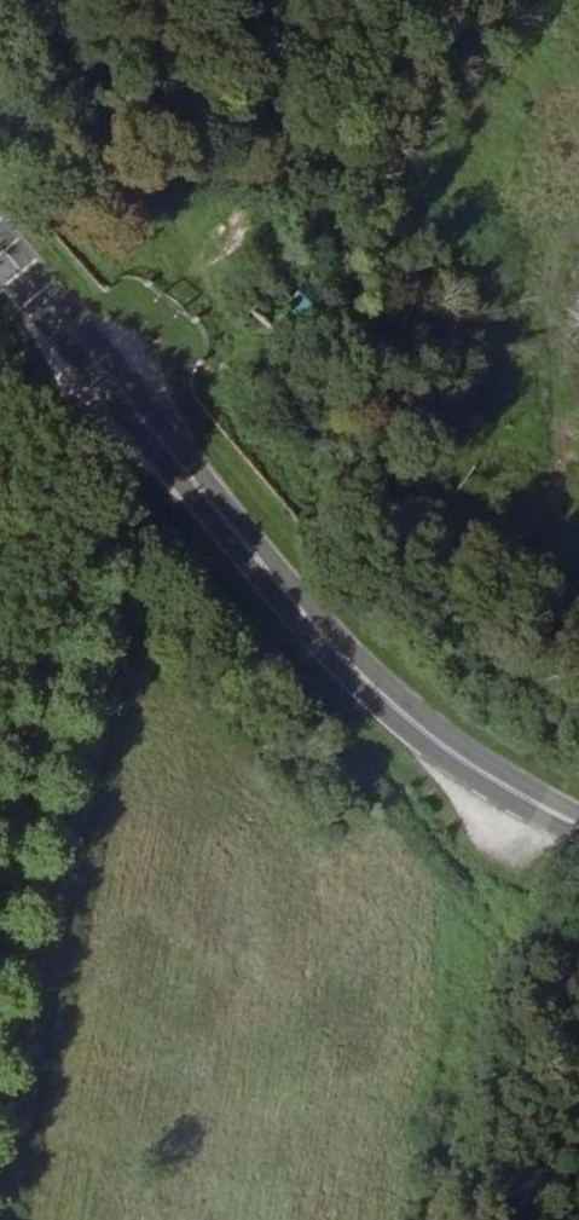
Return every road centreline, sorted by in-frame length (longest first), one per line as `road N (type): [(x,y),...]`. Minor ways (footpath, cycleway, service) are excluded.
road 1 (unclassified): [(578,826),(407,719),(316,625),(0,244)]
road 2 (track): [(436,1219),(494,939),(564,818)]
road 3 (track): [(0,822),(63,467)]
road 4 (track): [(0,549),(121,391)]

